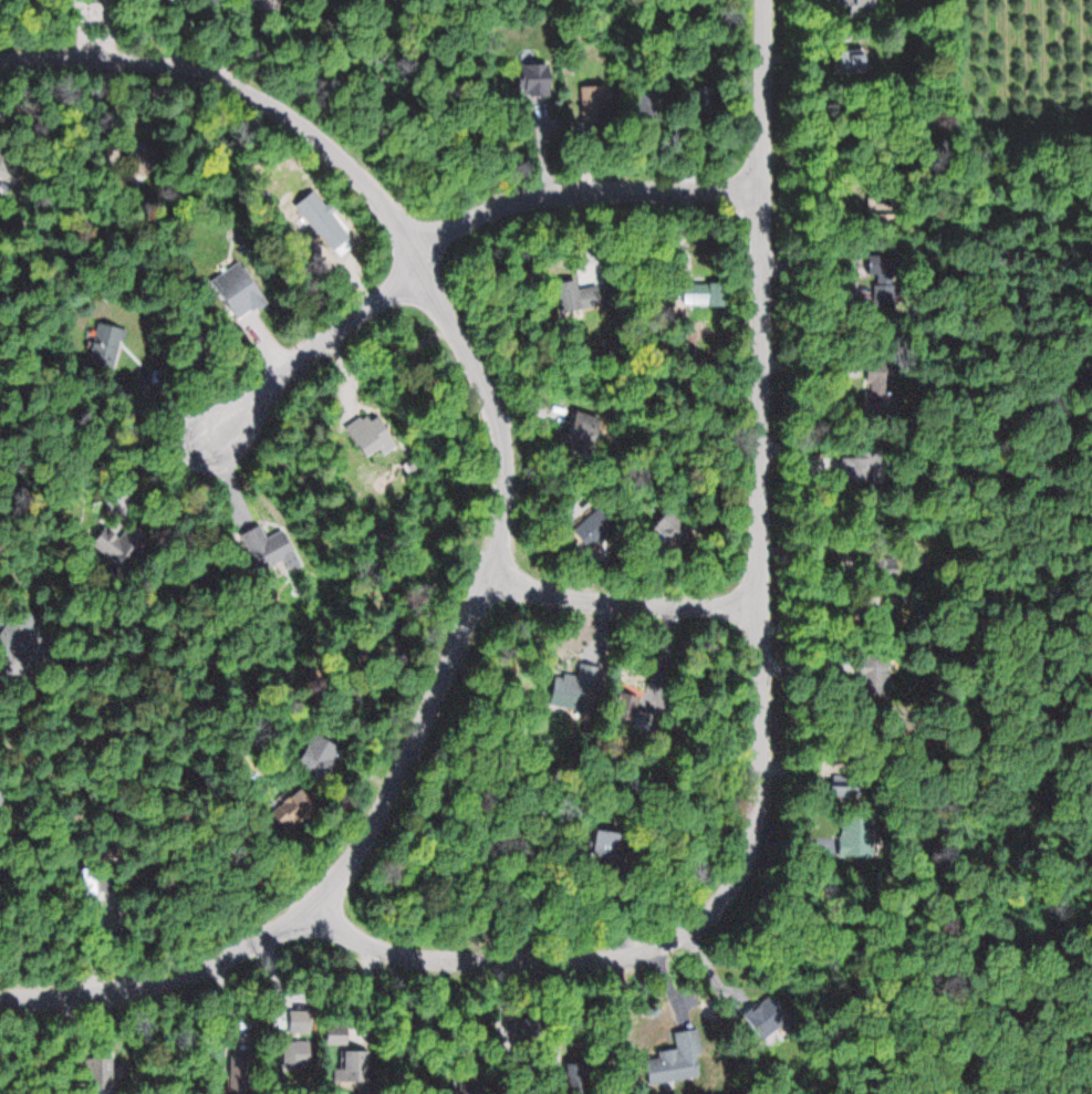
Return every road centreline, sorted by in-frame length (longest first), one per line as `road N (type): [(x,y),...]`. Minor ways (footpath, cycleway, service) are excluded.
road 1 (residential): [(0,65),(113,60),(174,67),(245,91),(323,138),(404,243),(446,325),(487,434),(495,498),(479,577),(409,757),(343,871),(308,907),(248,948),(148,984),(49,1000),(0,997)]
road 2 (residential): [(308,907),(368,947),(402,958),(574,967),(676,941),(708,916),(740,873),(756,840),(762,784),(763,0)]
road 3 (residential): [(763,192),(568,190),(520,199),(404,243)]
road 4 (residential): [(762,611),(569,600),(479,577)]
road 5 (residential): [(214,437),(279,375),(420,275)]

